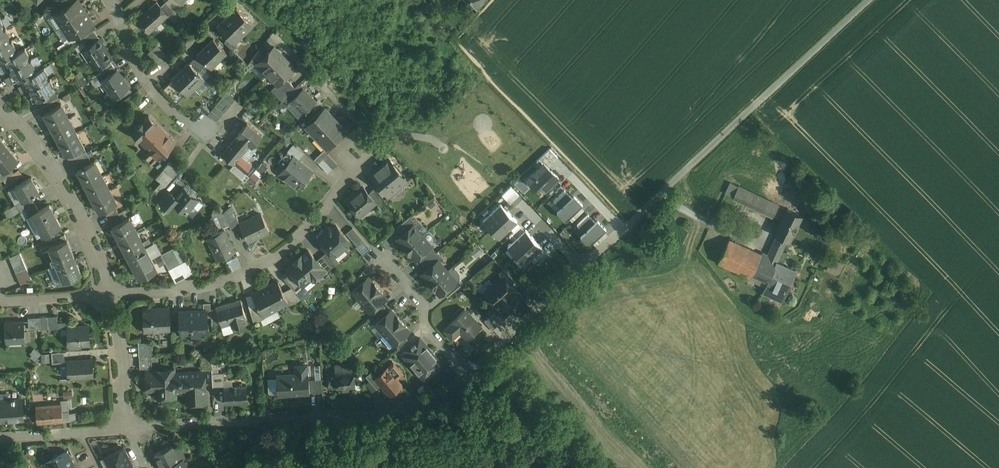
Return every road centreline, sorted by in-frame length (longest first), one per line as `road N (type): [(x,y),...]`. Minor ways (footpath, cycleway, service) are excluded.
road 1 (residential): [(611,241),(869,0)]
road 2 (residential): [(129,430),(397,412),(446,396),(467,377)]
road 3 (residential): [(354,175),(307,229),(260,265),(197,287),(108,294)]
road 4 (residential): [(0,106),(74,206),(108,294)]
road 5 (residential): [(467,377),(611,241)]
road 6 (residential): [(467,377),(429,330),(423,305),(382,258)]
road 7 (residential): [(108,294),(129,430)]

